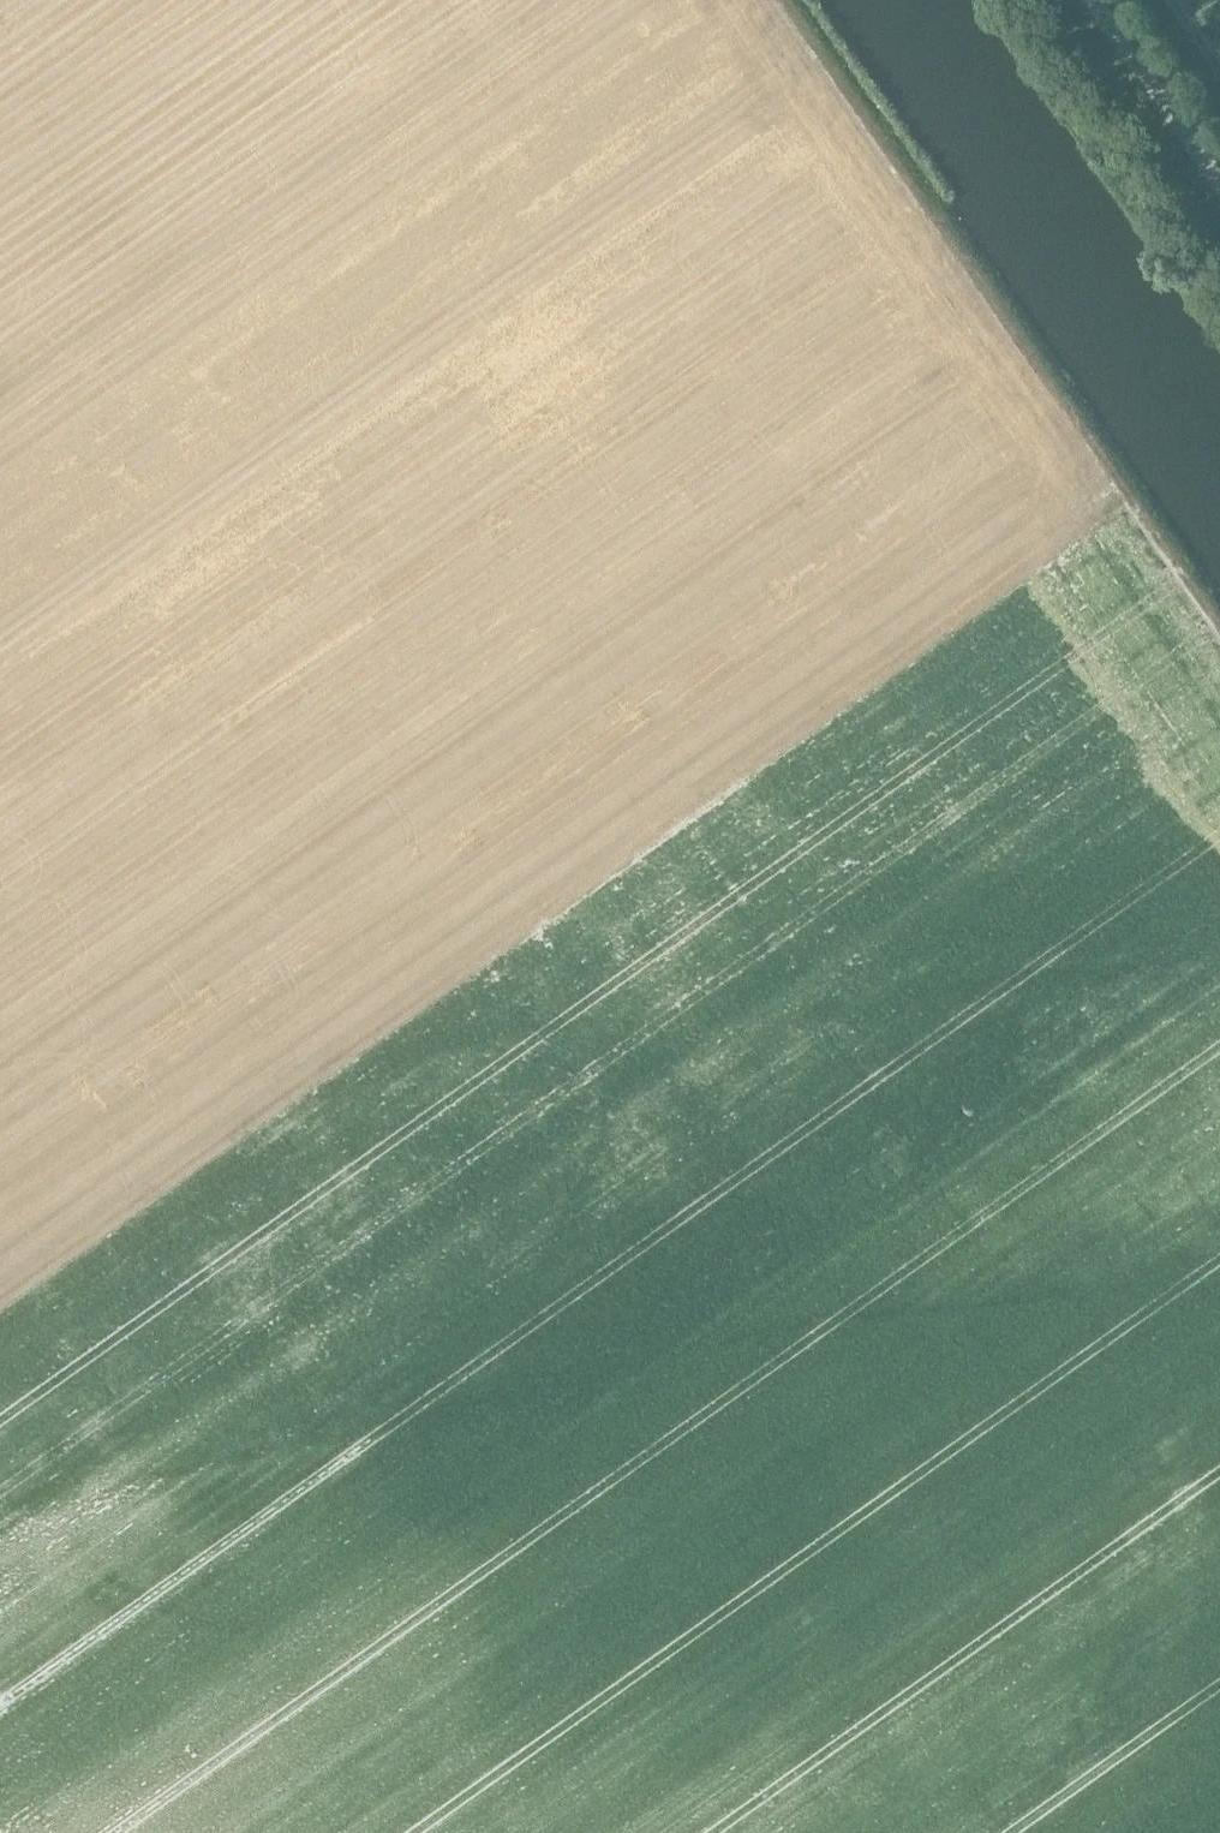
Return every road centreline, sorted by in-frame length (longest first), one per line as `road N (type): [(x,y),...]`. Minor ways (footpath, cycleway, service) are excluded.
road 1 (unclassified): [(1219,184),(1091,0)]

